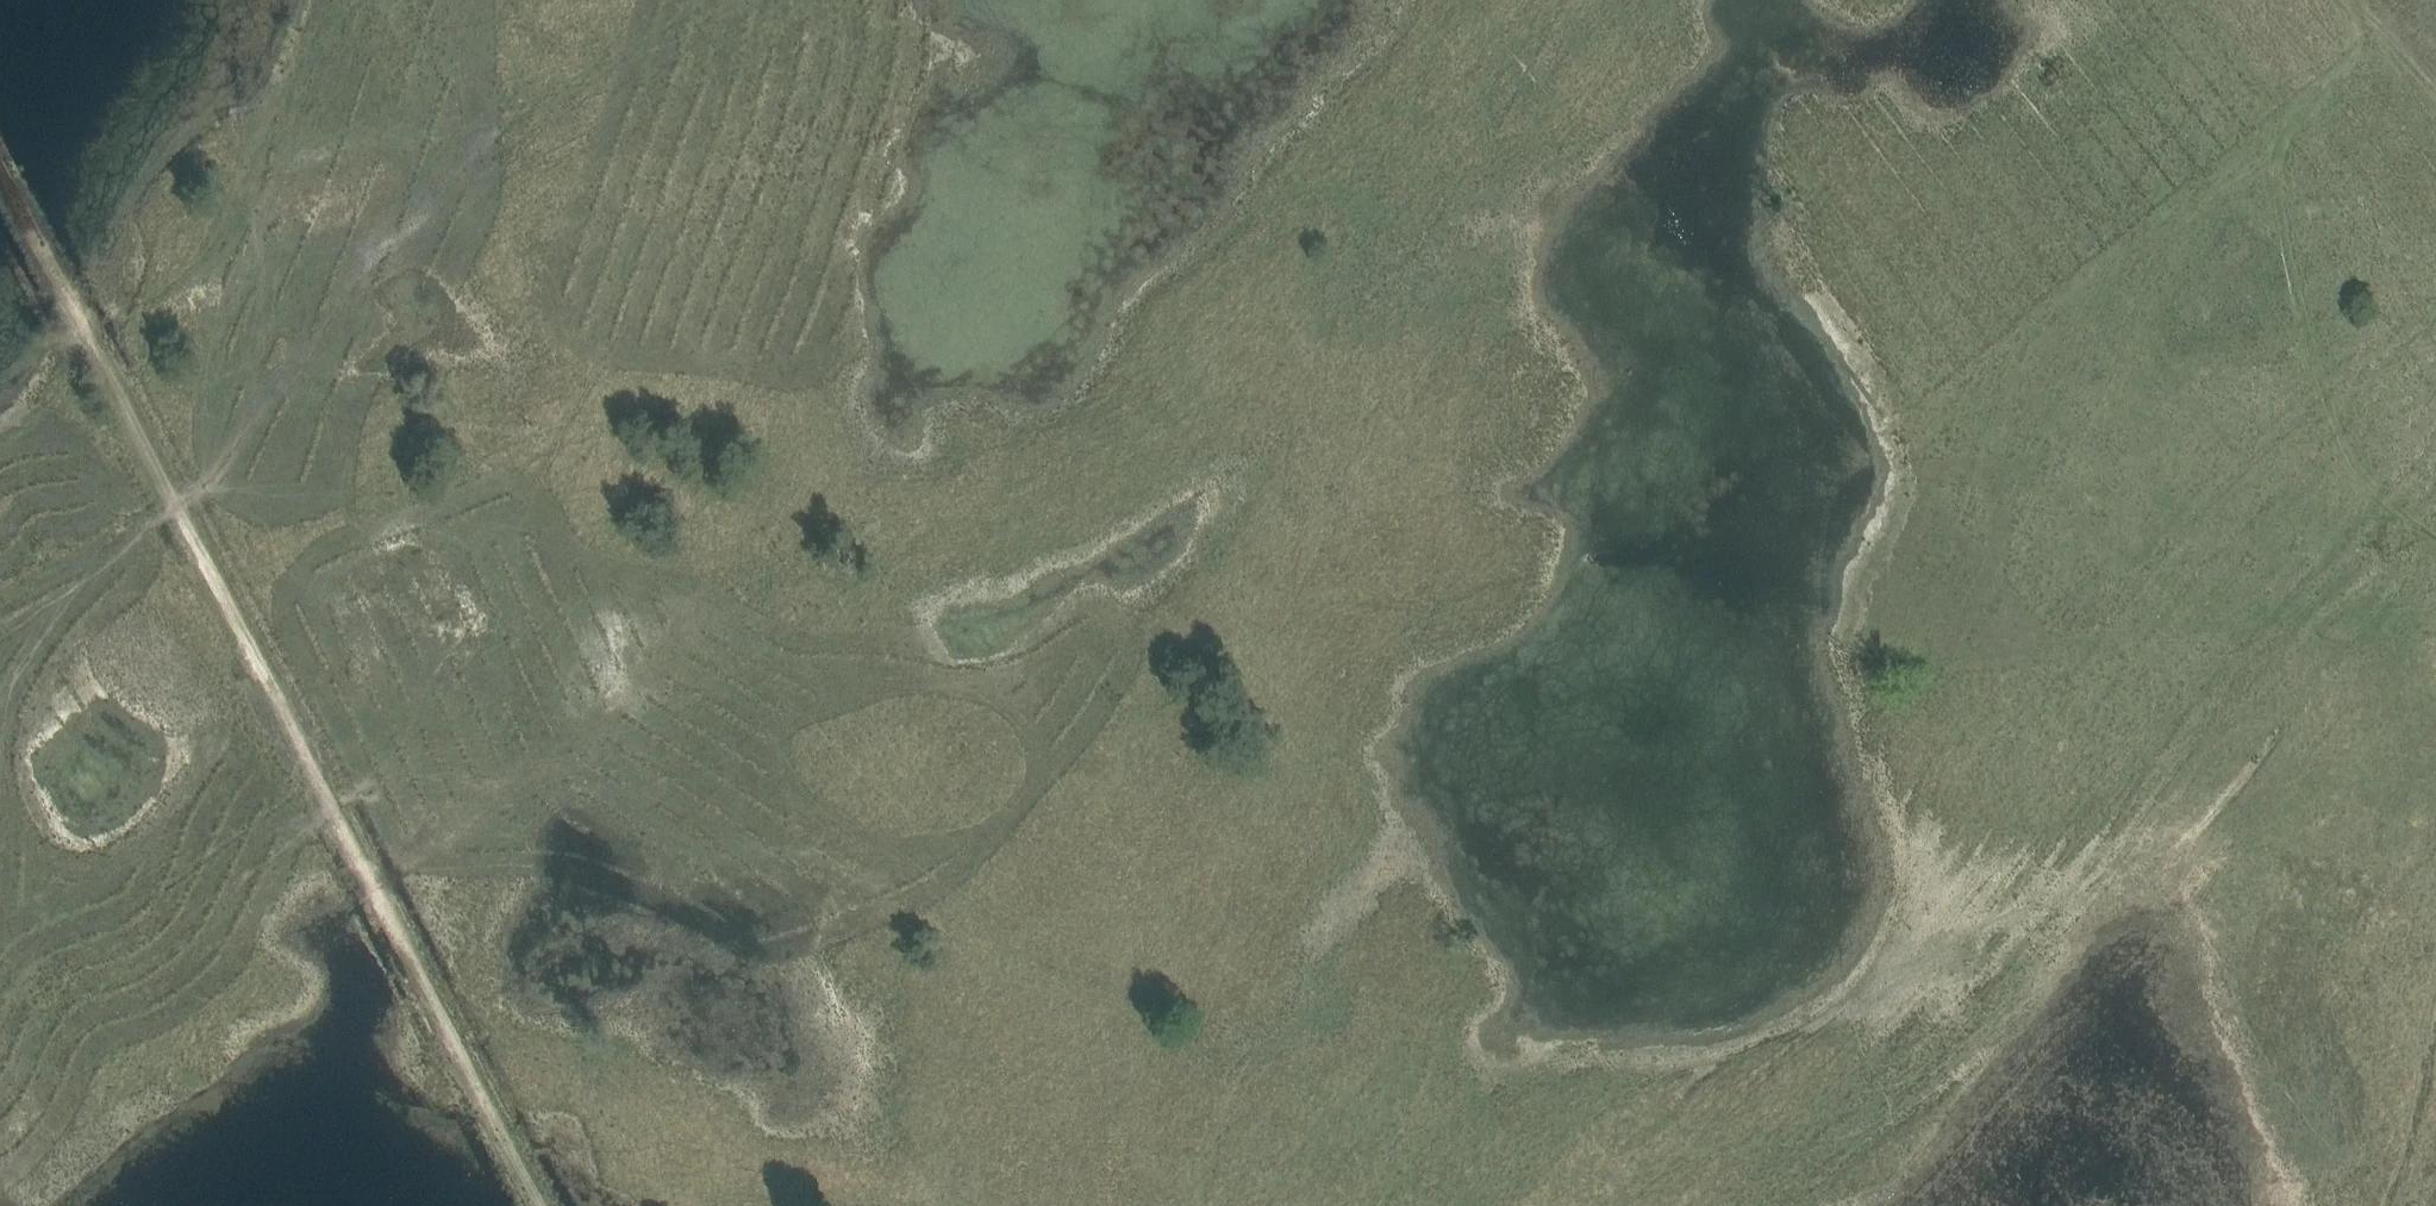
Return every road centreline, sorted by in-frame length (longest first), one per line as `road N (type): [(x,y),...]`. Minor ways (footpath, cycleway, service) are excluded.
road 1 (track): [(0,161),(542,1205)]

